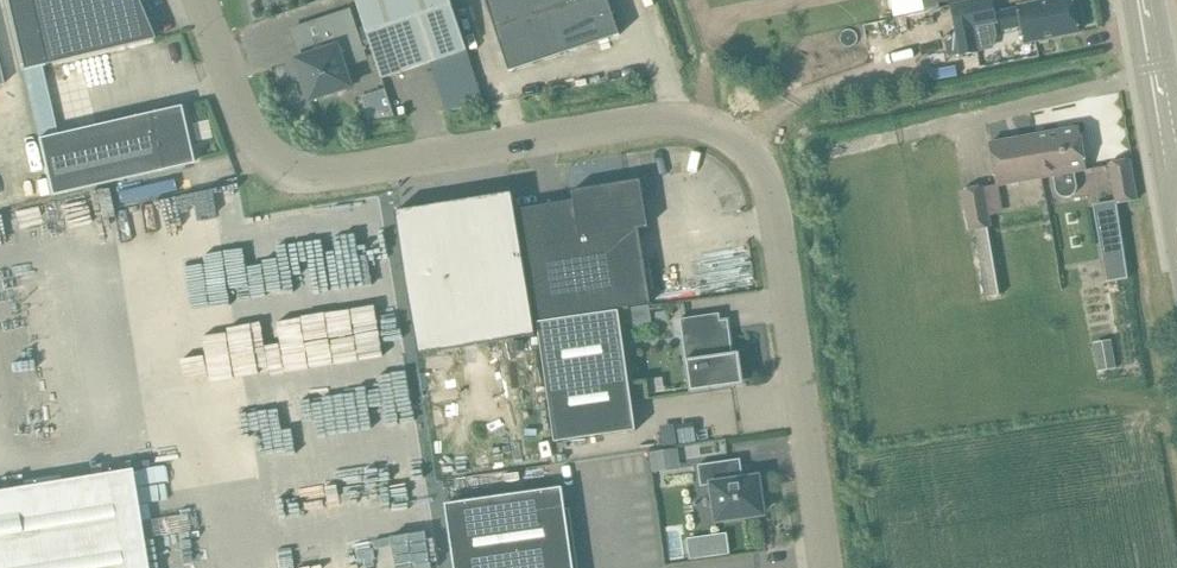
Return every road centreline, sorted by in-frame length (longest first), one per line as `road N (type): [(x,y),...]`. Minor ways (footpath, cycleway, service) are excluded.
road 1 (unclassified): [(199,0),(245,124),(268,156),(314,171),(679,117),(733,132),(774,171),(833,567)]
road 2 (tertiary): [(1142,0),(1166,149)]

